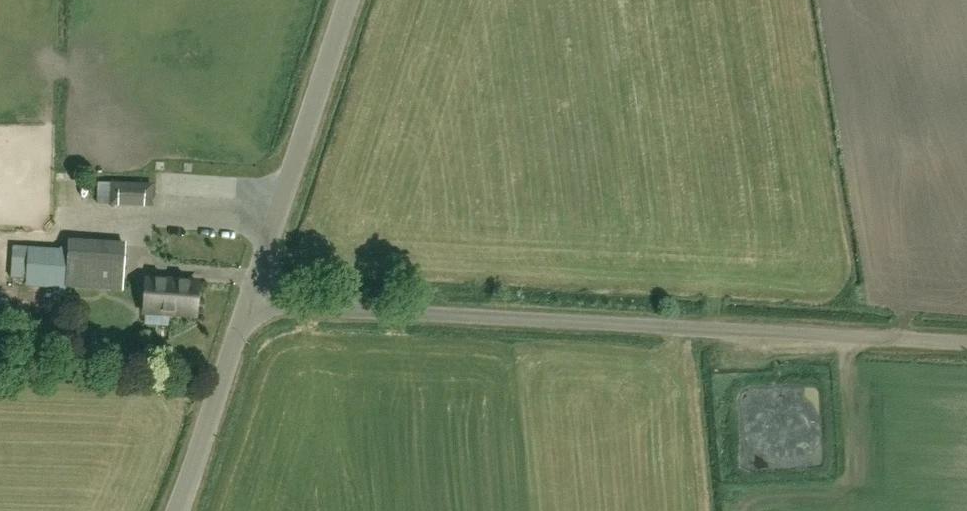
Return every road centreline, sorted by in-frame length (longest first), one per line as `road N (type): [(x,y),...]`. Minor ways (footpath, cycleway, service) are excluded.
road 1 (unclassified): [(966,343),(326,309),(254,295)]
road 2 (unclassified): [(254,295),(348,0)]
road 3 (unclassified): [(178,510),(254,295)]

